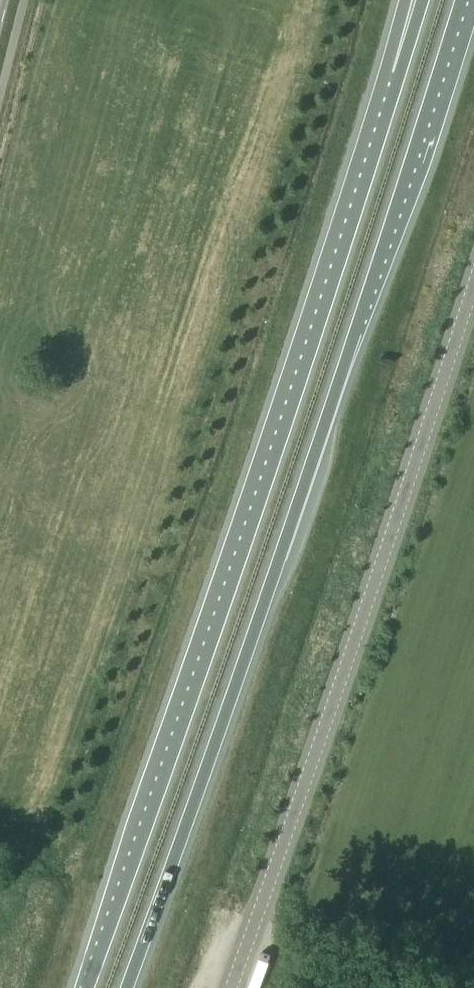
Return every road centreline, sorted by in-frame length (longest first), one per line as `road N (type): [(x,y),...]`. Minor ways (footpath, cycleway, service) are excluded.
road 1 (trunk): [(128,987),(310,489),(463,0)]
road 2 (trunk): [(395,79),(88,987)]
road 3 (secondary): [(473,281),(230,987)]

